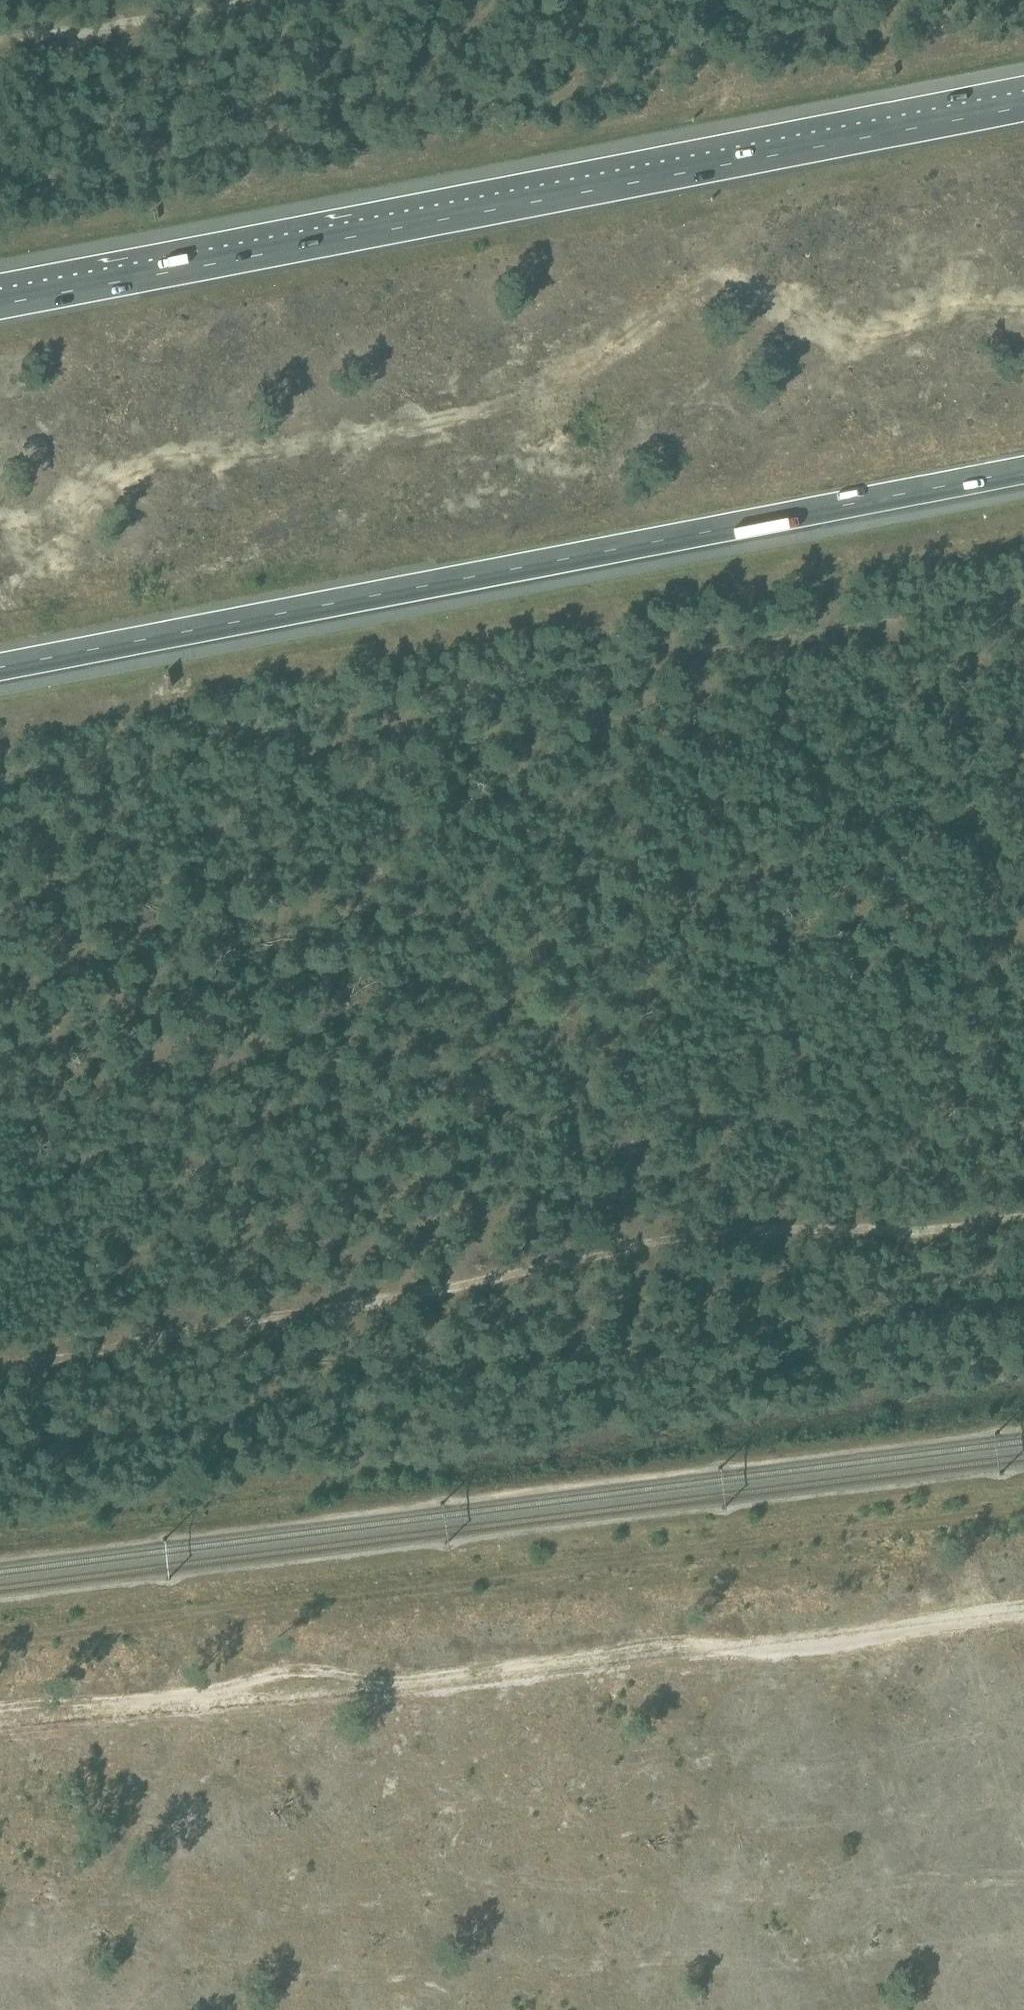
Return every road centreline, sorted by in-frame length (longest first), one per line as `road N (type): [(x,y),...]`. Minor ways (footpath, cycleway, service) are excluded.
road 1 (motorway): [(1023,107),(0,307)]
road 2 (motorway): [(0,667),(1023,469)]
road 3 (track): [(0,1370),(372,1303),(689,1235),(911,1231),(1023,1215)]
road 4 (track): [(0,1709),(142,1701),(286,1669),(383,1681),(621,1647),(713,1646),(1023,1607)]
road 5 (track): [(1023,1615),(828,1649),(745,1651)]
road 6 (track): [(235,0),(0,37)]

